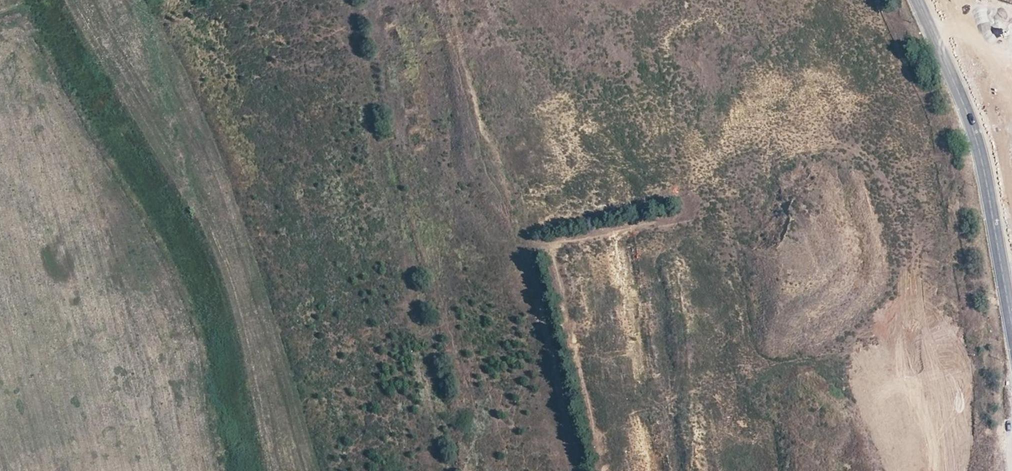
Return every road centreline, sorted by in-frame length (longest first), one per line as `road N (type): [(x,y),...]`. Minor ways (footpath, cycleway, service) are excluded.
road 1 (unclassified): [(918,0),(977,141),(1011,325)]

